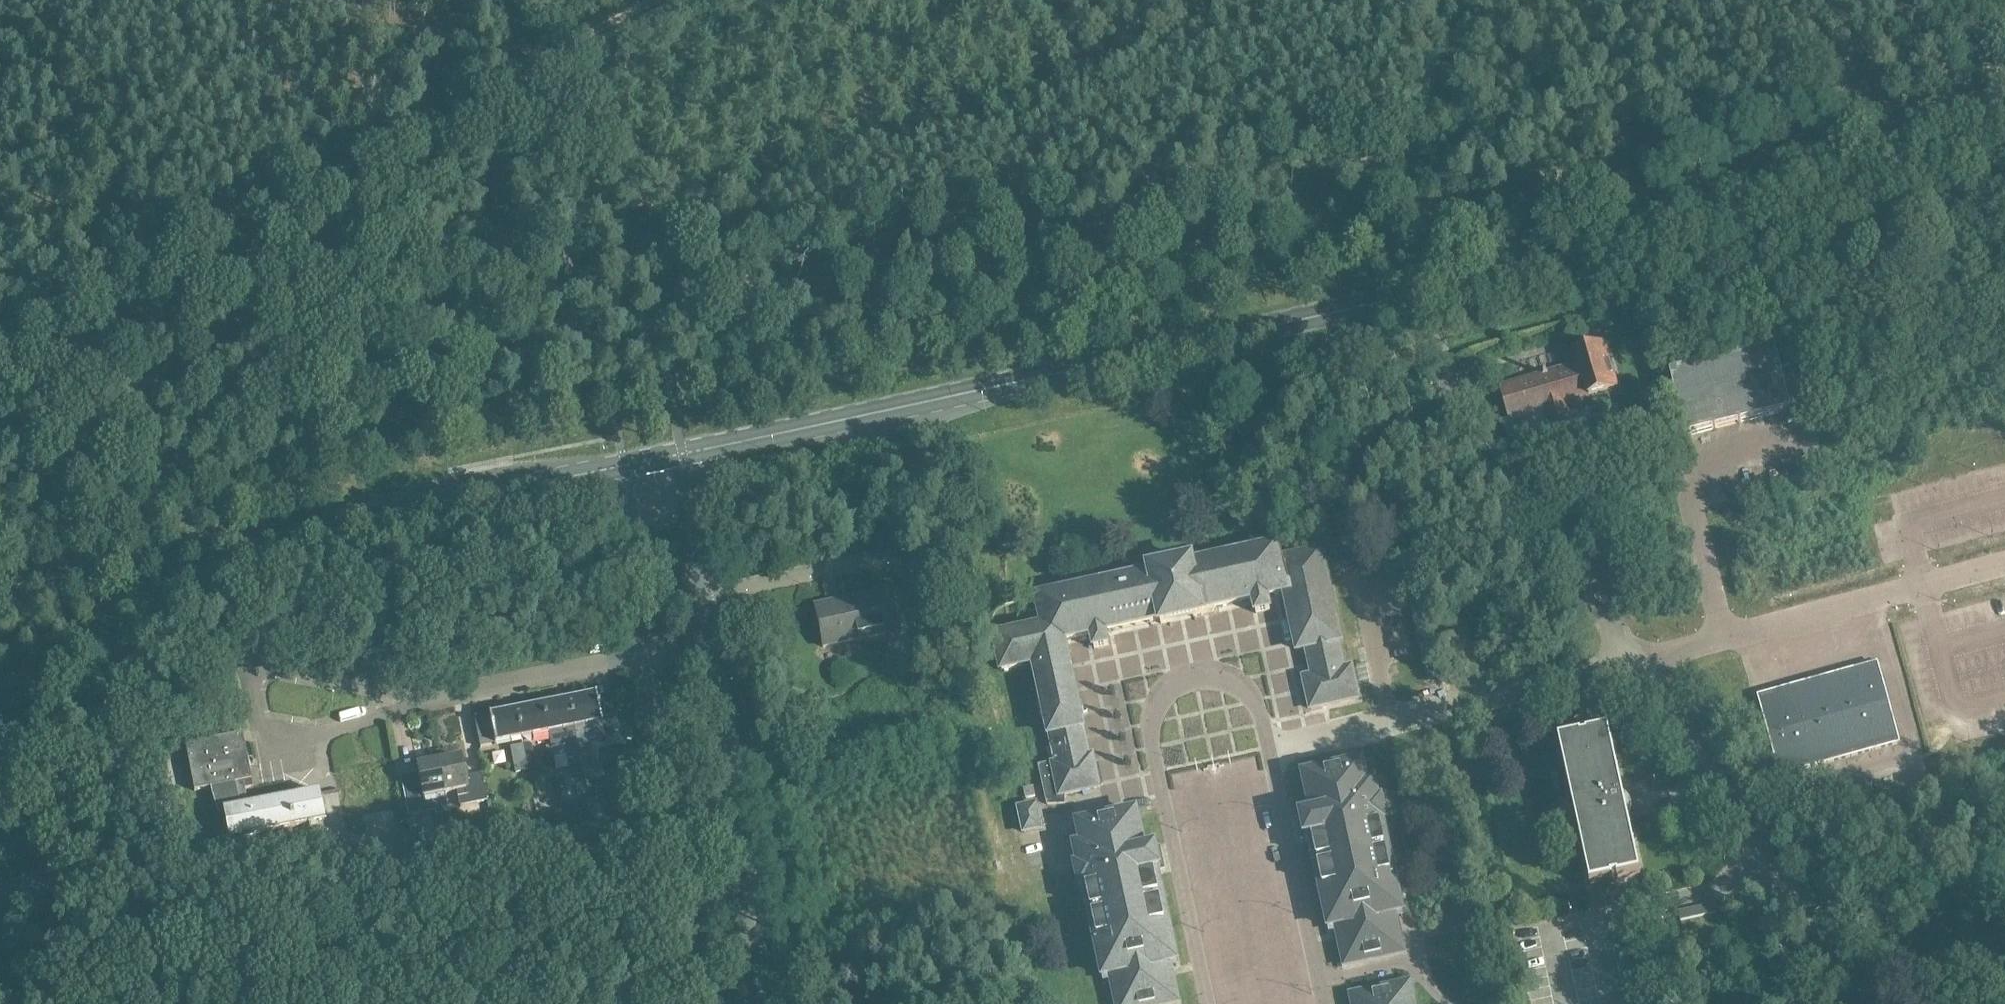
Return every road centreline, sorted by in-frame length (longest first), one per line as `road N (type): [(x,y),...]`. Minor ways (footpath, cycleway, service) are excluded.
road 1 (secondary): [(683,452),(1478,278),(1568,252),(1874,136),(2004,98)]
road 2 (unclassified): [(0,674),(152,646),(438,694),(650,658)]
road 3 (secondary): [(0,587),(626,464)]
road 4 (unclassified): [(700,596),(683,452)]
road 5 (unclassified): [(626,464),(643,603)]

